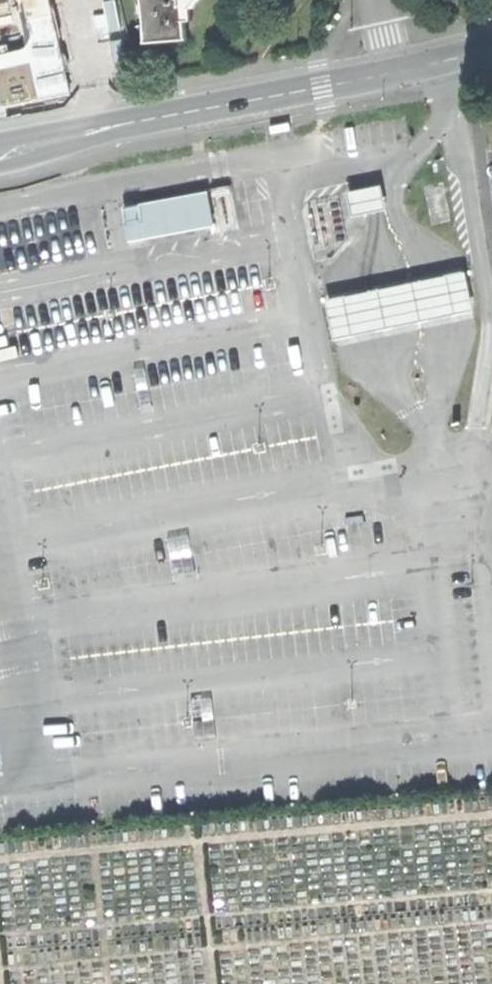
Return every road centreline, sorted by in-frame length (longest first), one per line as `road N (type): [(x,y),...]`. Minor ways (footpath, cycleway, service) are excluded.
road 1 (tertiary): [(393,75),(0,149)]

